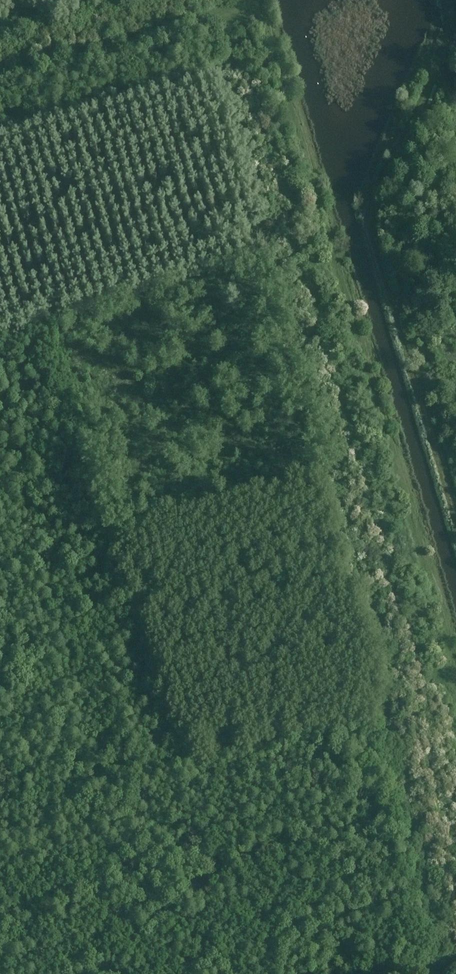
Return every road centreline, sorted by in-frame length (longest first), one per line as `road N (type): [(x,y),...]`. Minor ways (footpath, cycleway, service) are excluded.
road 1 (track): [(455,515),(369,224),(453,20),(451,0)]

